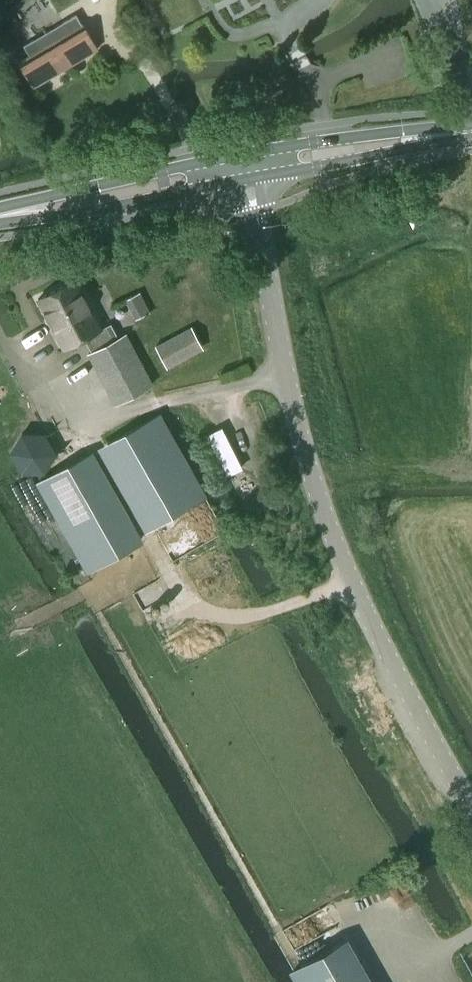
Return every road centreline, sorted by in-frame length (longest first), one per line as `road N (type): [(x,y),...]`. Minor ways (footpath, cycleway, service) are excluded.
road 1 (unclassified): [(246,157),(298,431),(318,495),(350,579),(471,814)]
road 2 (primary): [(0,215),(246,157)]
road 3 (primary): [(246,157),(471,131)]

